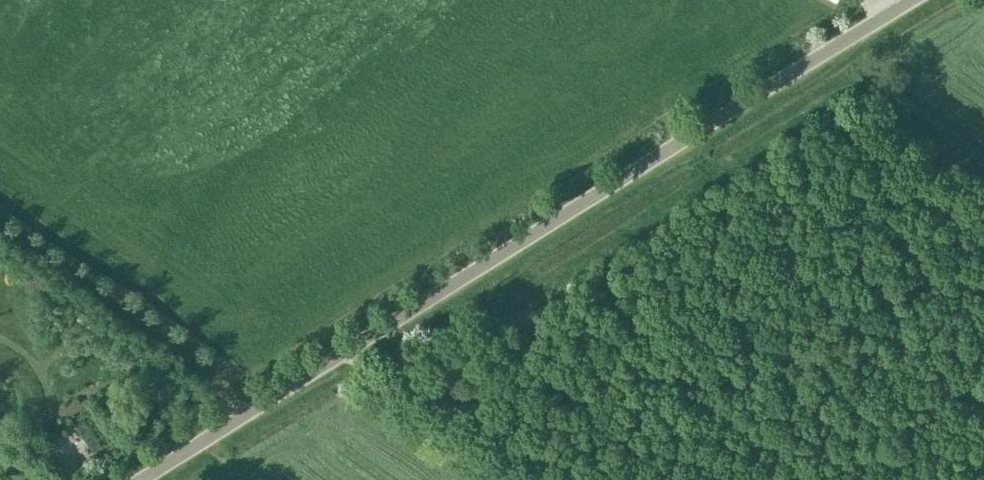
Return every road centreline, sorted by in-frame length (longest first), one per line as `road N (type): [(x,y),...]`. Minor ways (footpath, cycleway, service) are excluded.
road 1 (unclassified): [(140,479),(912,0)]
road 2 (track): [(983,175),(865,89),(840,89),(706,172),(663,114)]
road 3 (track): [(706,172),(374,378)]
road 4 (track): [(0,217),(205,365),(240,416)]

